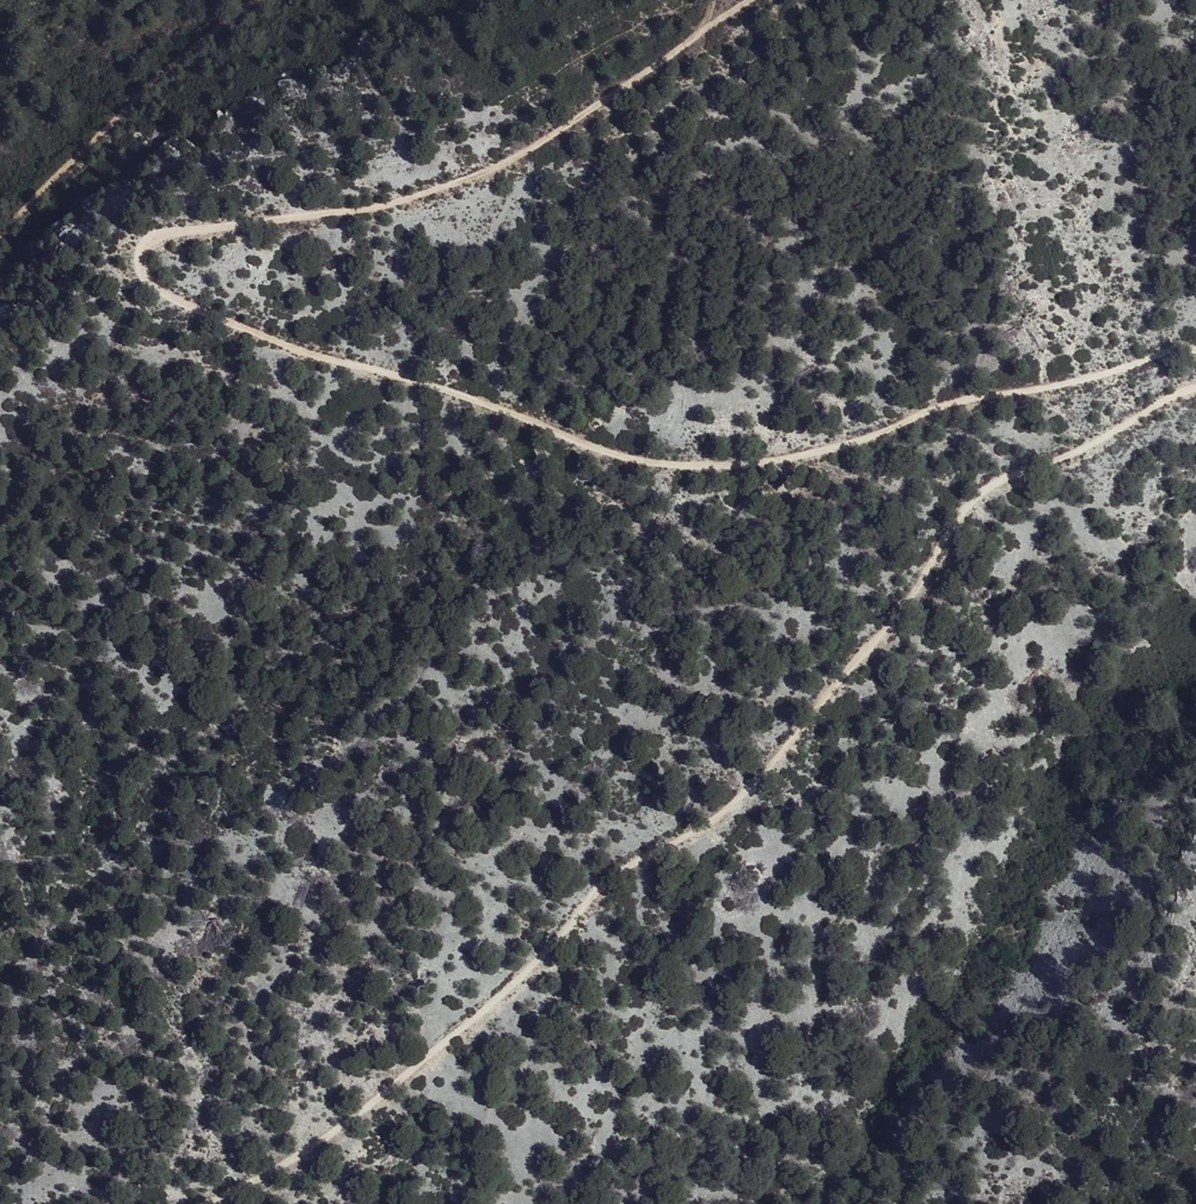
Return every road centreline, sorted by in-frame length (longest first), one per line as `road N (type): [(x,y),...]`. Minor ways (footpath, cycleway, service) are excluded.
road 1 (track): [(1195,348),(912,414),(820,448),(747,462),(656,465),(230,323),(173,294),(145,263),(149,244),(163,233),(387,203),(462,180),(547,140),(753,0)]
road 2 (track): [(207,1203),(315,1147),(395,1087),(531,963),(602,881),(724,811),(894,612),(966,503),(1195,390)]

